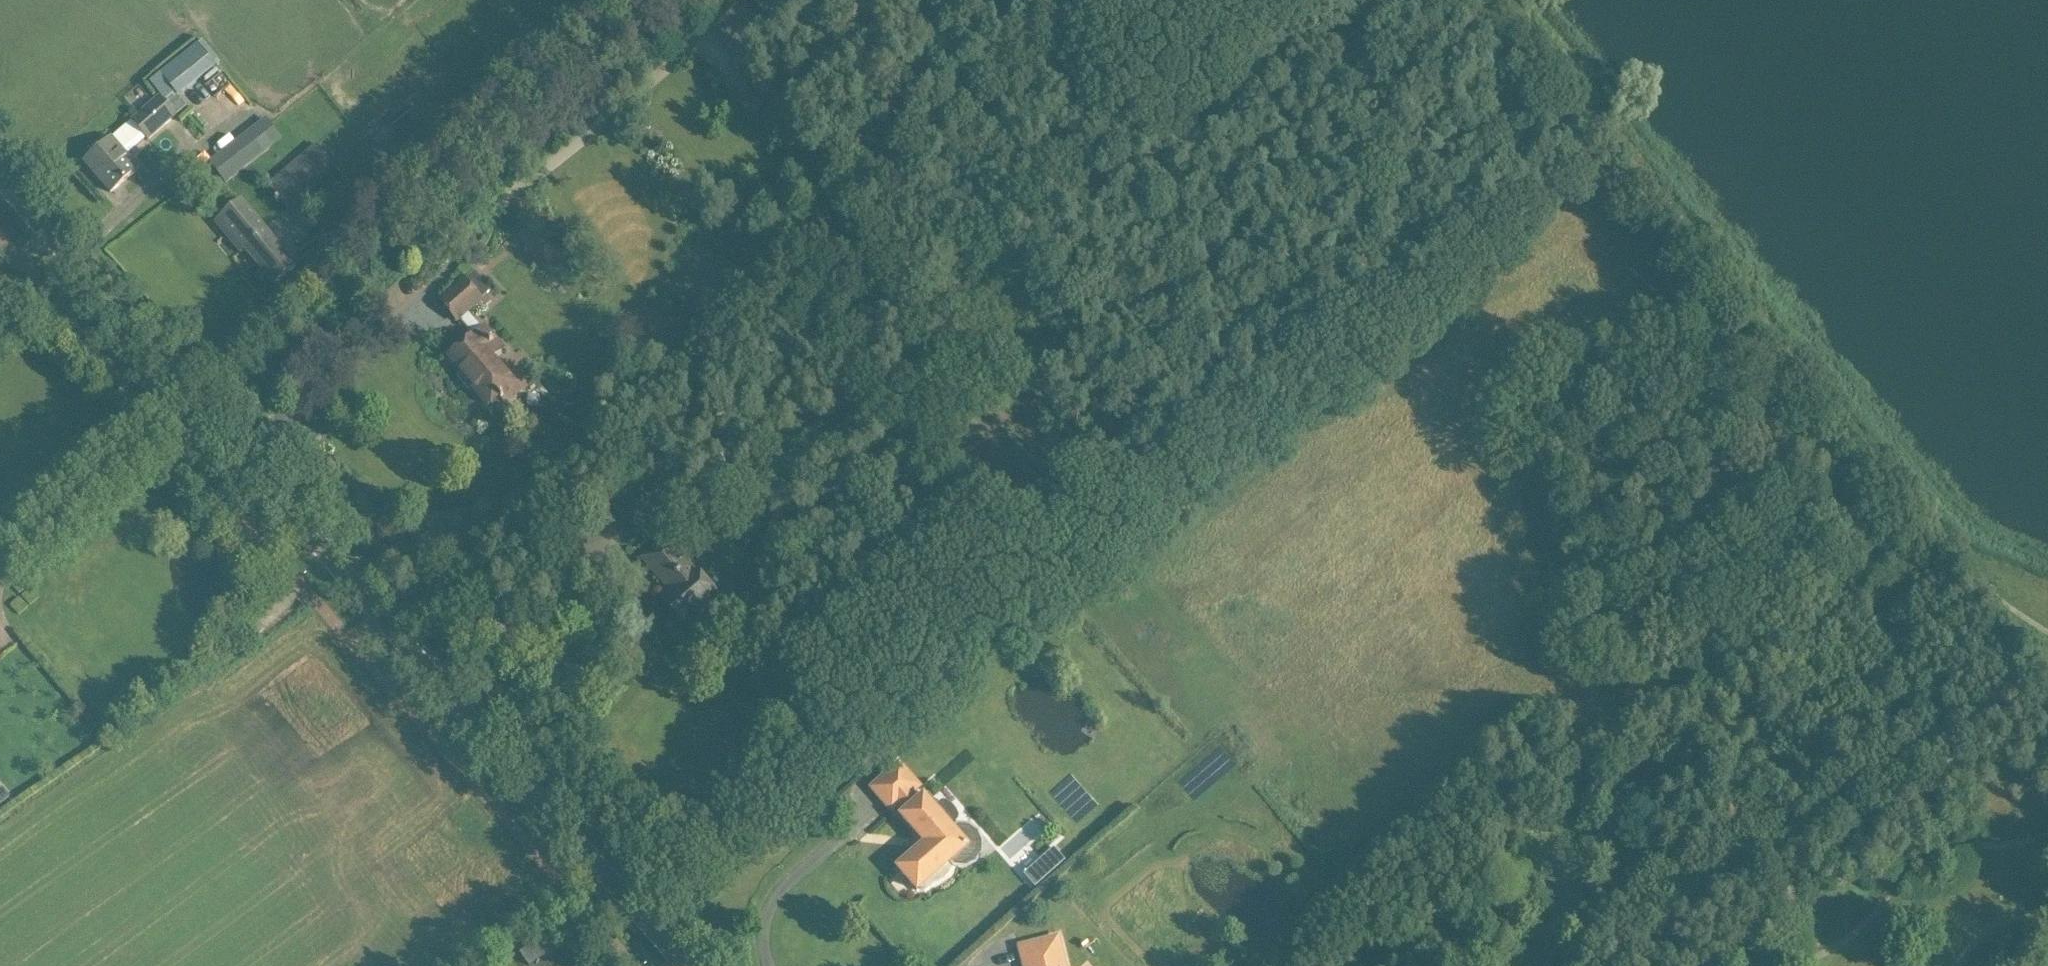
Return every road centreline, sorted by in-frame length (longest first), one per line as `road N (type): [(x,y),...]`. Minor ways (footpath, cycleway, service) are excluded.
road 1 (tertiary): [(686,965),(0,177)]

